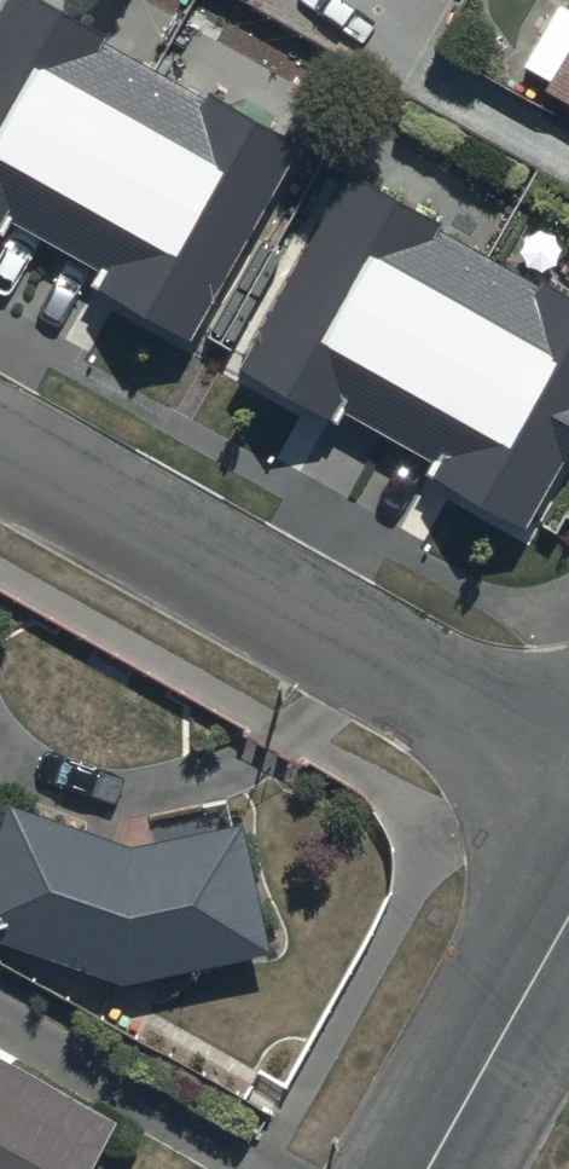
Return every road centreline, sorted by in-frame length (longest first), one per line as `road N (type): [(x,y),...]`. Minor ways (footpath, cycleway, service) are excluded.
road 1 (residential): [(568,773),(0,449)]
road 2 (residential): [(568,922),(430,1168)]

